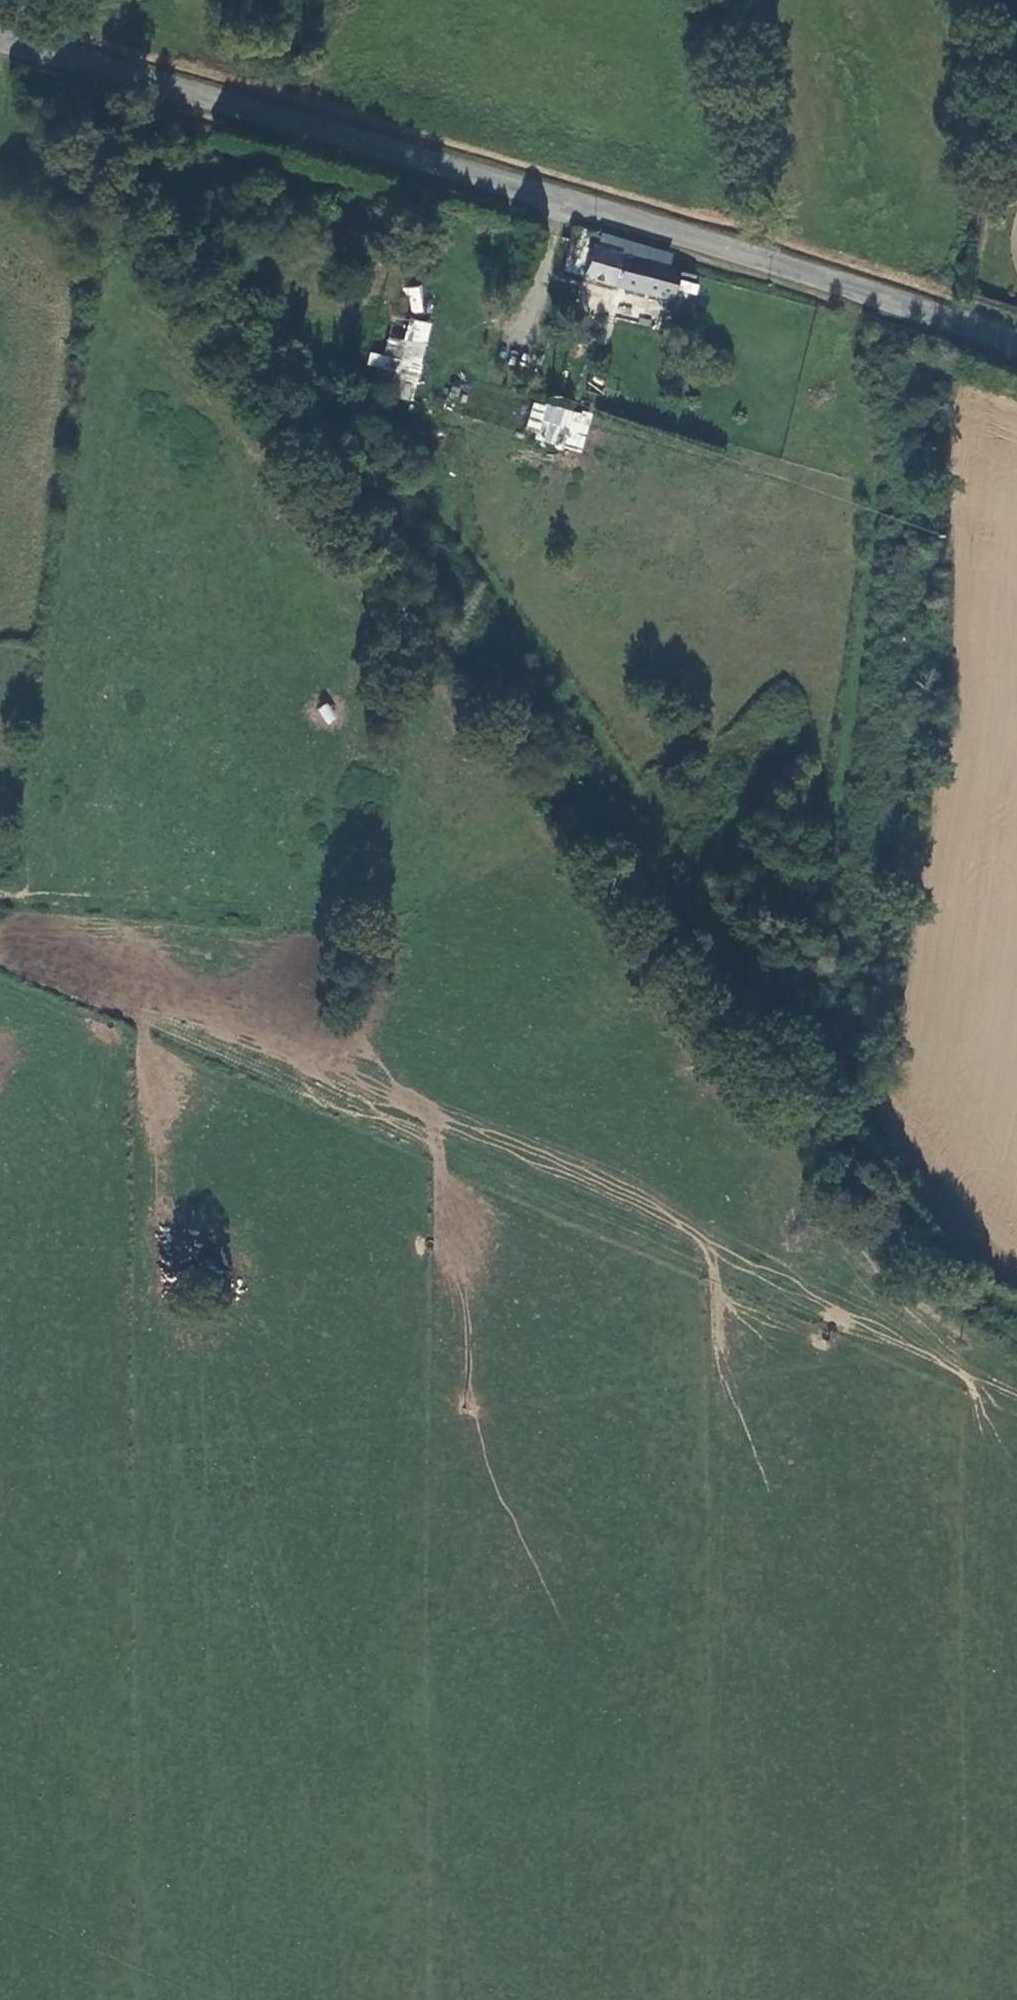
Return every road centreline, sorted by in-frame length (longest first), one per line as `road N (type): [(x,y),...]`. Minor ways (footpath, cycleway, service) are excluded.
road 1 (tertiary): [(0,39),(726,249),(1016,343)]

